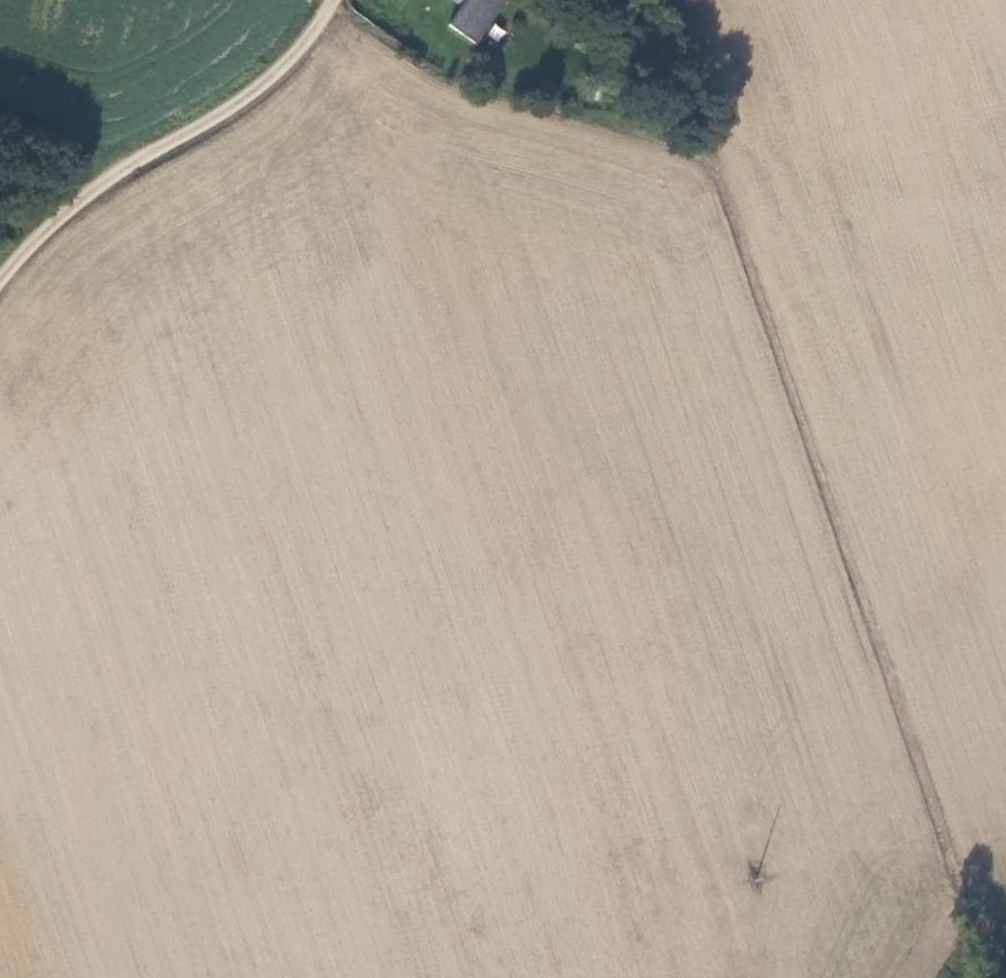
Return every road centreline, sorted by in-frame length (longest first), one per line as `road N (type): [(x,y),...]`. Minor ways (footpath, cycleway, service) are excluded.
road 1 (unclassified): [(0,281),(81,200),(278,73),(333,0)]

